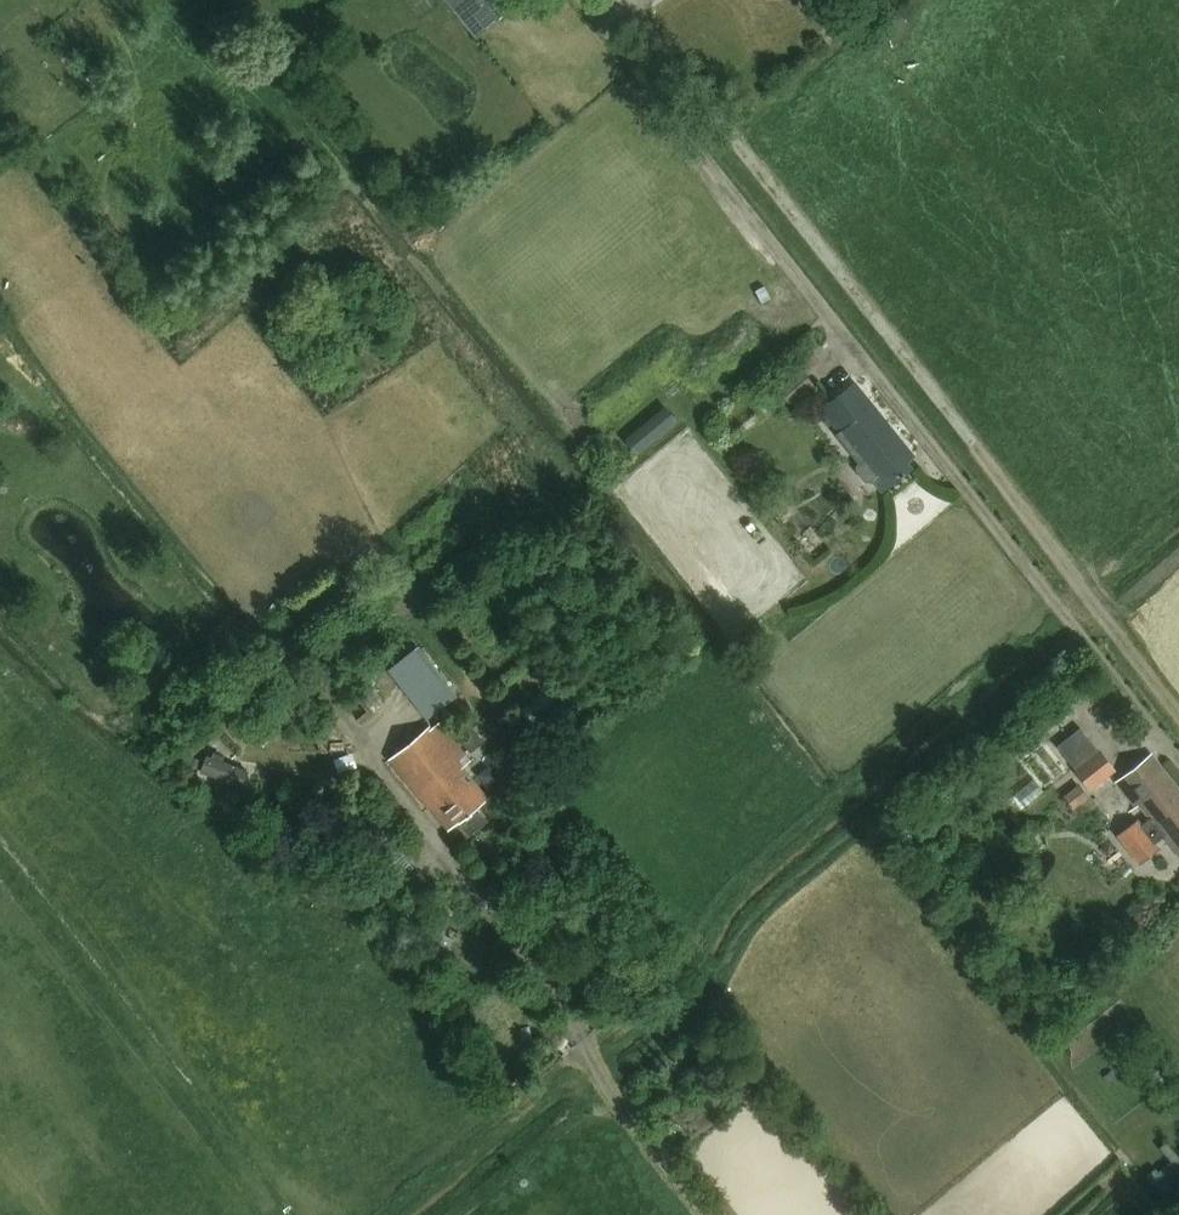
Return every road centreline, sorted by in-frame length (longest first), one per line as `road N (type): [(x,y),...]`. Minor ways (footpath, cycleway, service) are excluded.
road 1 (track): [(1178,747),(584,0)]

